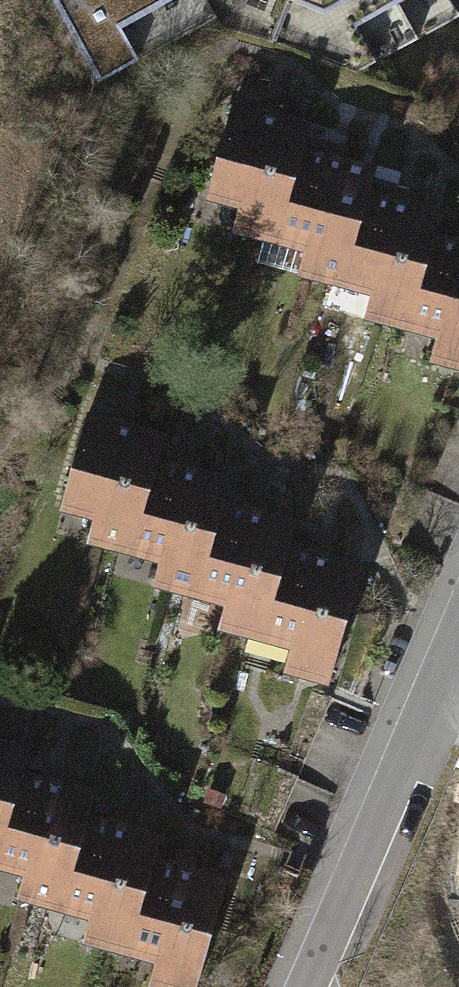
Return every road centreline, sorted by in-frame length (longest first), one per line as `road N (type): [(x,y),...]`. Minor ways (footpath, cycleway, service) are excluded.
road 1 (residential): [(305,986),(458,647)]

